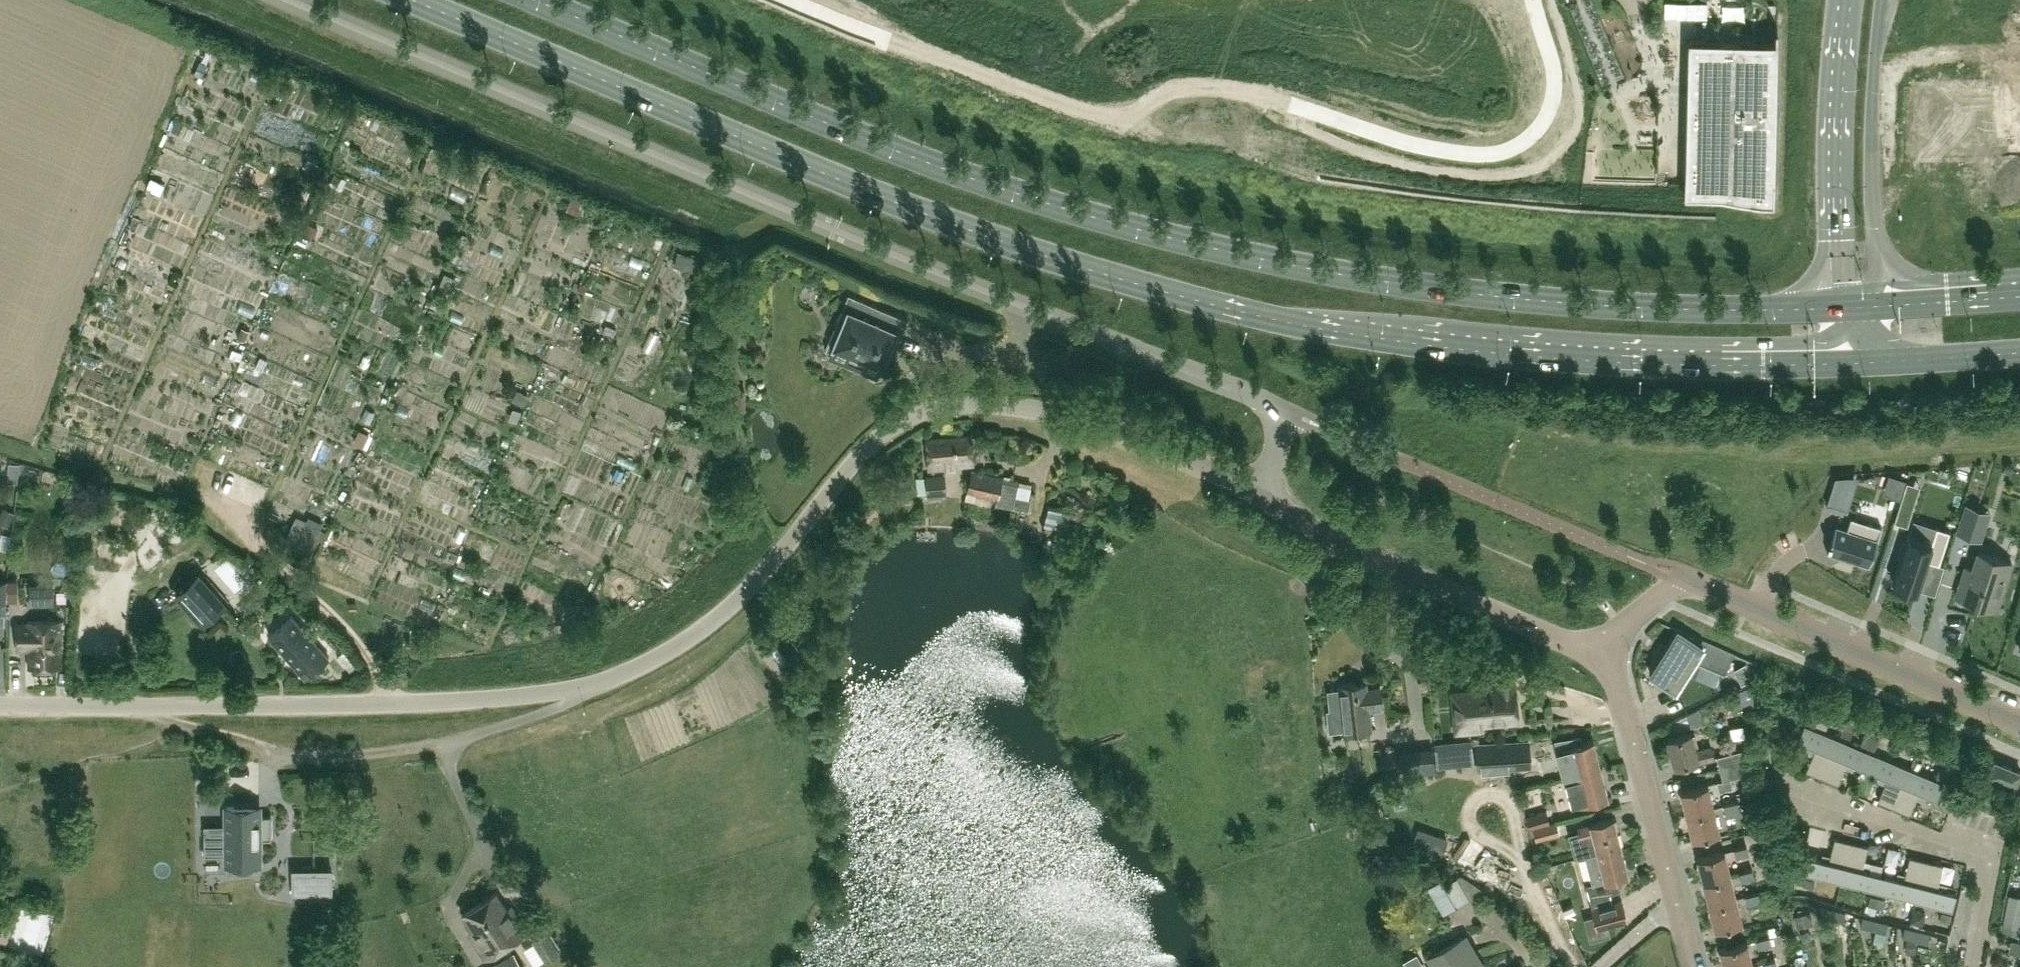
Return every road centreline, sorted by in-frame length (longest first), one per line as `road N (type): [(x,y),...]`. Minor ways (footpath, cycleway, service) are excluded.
road 1 (primary): [(412,0),(903,204),(1186,297),(1363,336),(1457,347),(1862,361)]
road 2 (residential): [(0,705),(383,702),(543,692),(605,679),(689,637),(735,601),(866,452),(894,427),(948,407),(1048,411),(1098,424),(1253,496)]
road 3 (primary): [(1840,306),(1492,295),(1150,232),(946,168),(538,0)]
road 4 (residential): [(291,0),(1288,411),(1253,496)]
road 5 (residential): [(1253,496),(1591,654)]
road 6 (tertiary): [(2019,718),(1687,577)]
road 7 (residential): [(1971,966),(1990,861),(1796,794)]
road 8 (secondary): [(1844,0),(1836,120),(1840,306)]
road 9 (secondary): [(1878,304),(1872,120),(1883,0)]
road 10 (tertiary): [(1678,906),(1620,696),(1591,654)]
road 11 (track): [(216,504),(351,635),(383,702)]
road 12 (primary): [(1862,361),(2019,351)]
road 13 (primary): [(2019,295),(1878,304)]
road 14 (tertiary): [(1591,654),(1687,577)]

